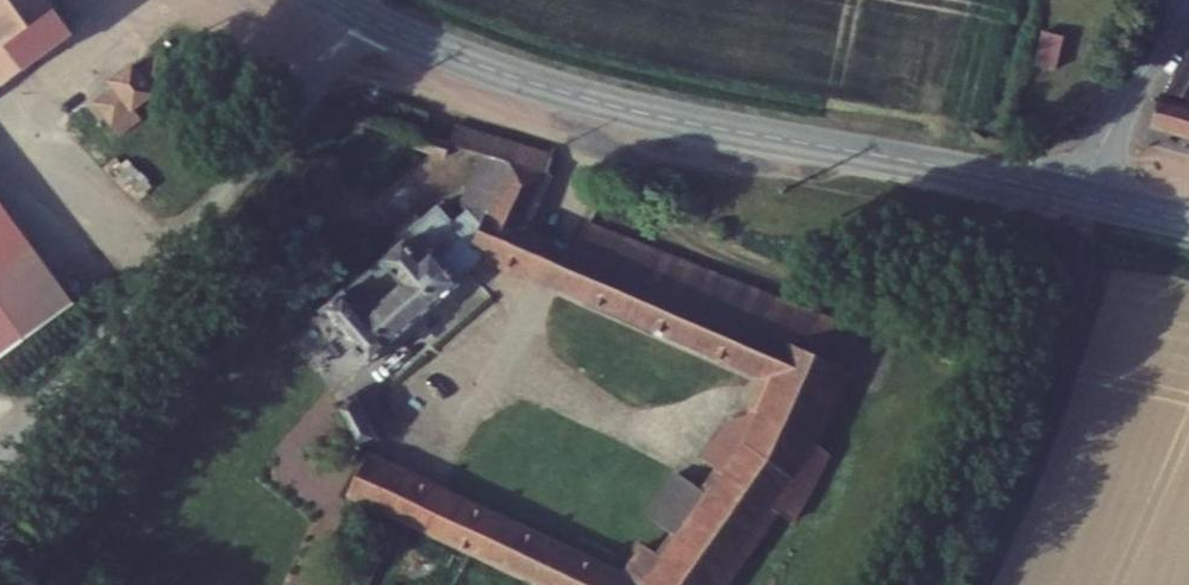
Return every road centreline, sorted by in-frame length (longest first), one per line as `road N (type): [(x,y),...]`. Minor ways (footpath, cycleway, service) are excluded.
road 1 (tertiary): [(366,19),(494,72),(616,108),(1071,196)]
road 2 (unclassified): [(0,475),(366,19)]
road 3 (tertiary): [(1188,0),(1071,196)]
road 4 (tertiary): [(1071,196),(1188,222)]

